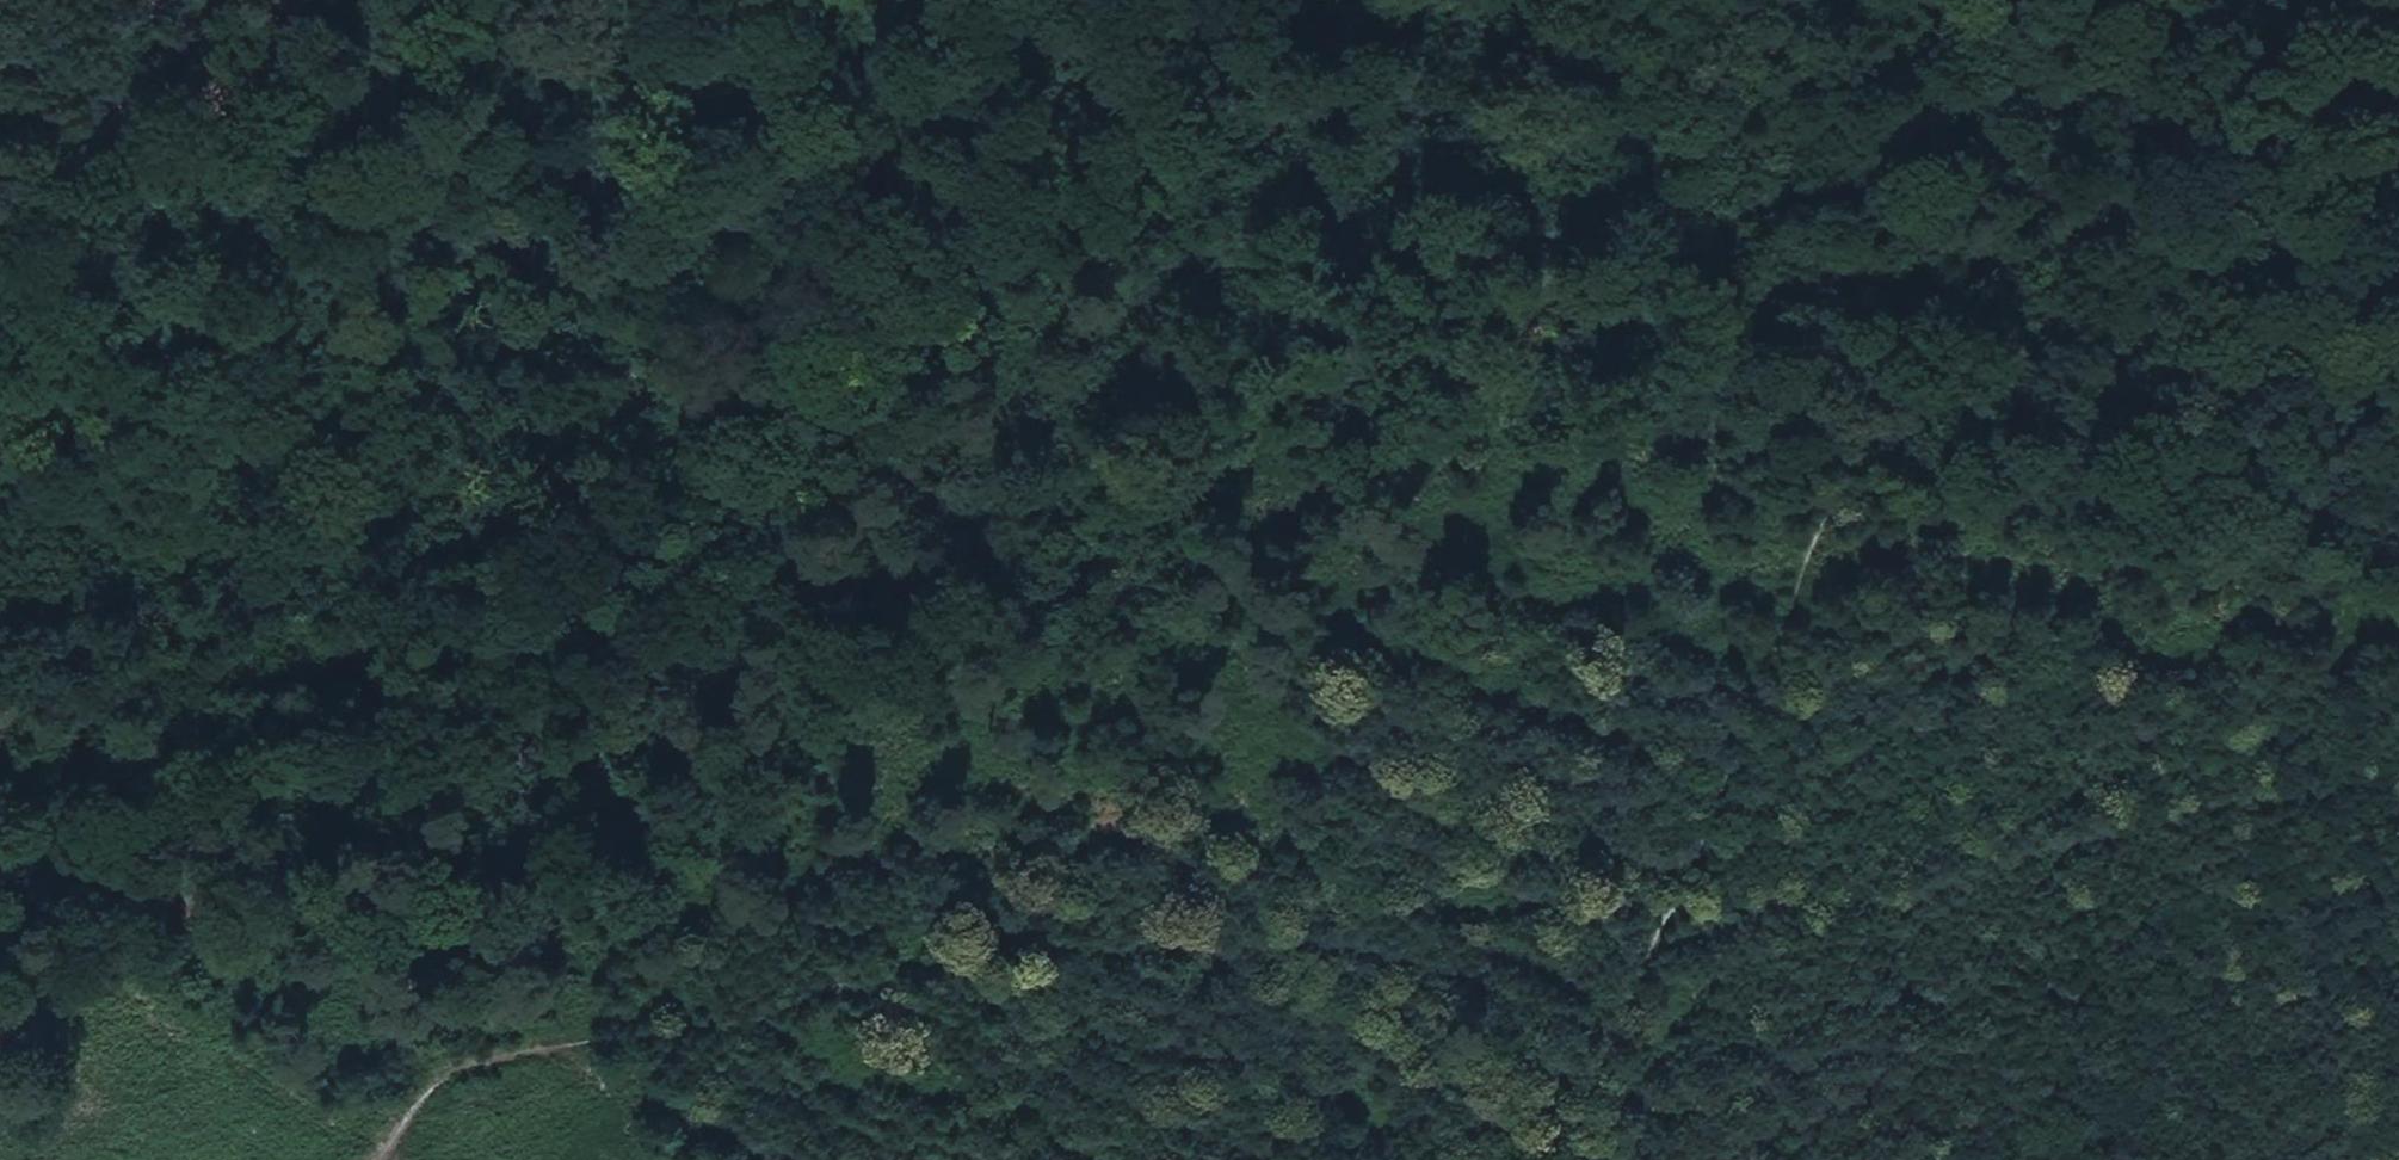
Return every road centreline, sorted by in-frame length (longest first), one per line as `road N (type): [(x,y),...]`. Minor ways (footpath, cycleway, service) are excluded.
road 1 (track): [(0,377),(94,393),(244,394),(655,202),(992,0)]
road 2 (track): [(163,0),(90,162)]

